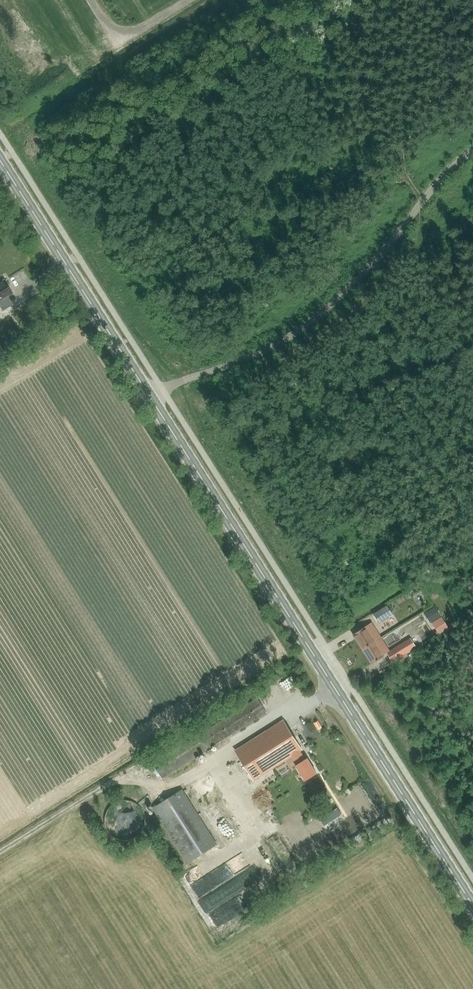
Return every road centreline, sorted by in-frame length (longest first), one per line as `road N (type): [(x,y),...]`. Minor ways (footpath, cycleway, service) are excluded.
road 1 (secondary): [(472,905),(150,398)]
road 2 (unclassified): [(150,398),(268,349),(307,322),(472,150)]
road 3 (secondary): [(150,398),(0,161)]

